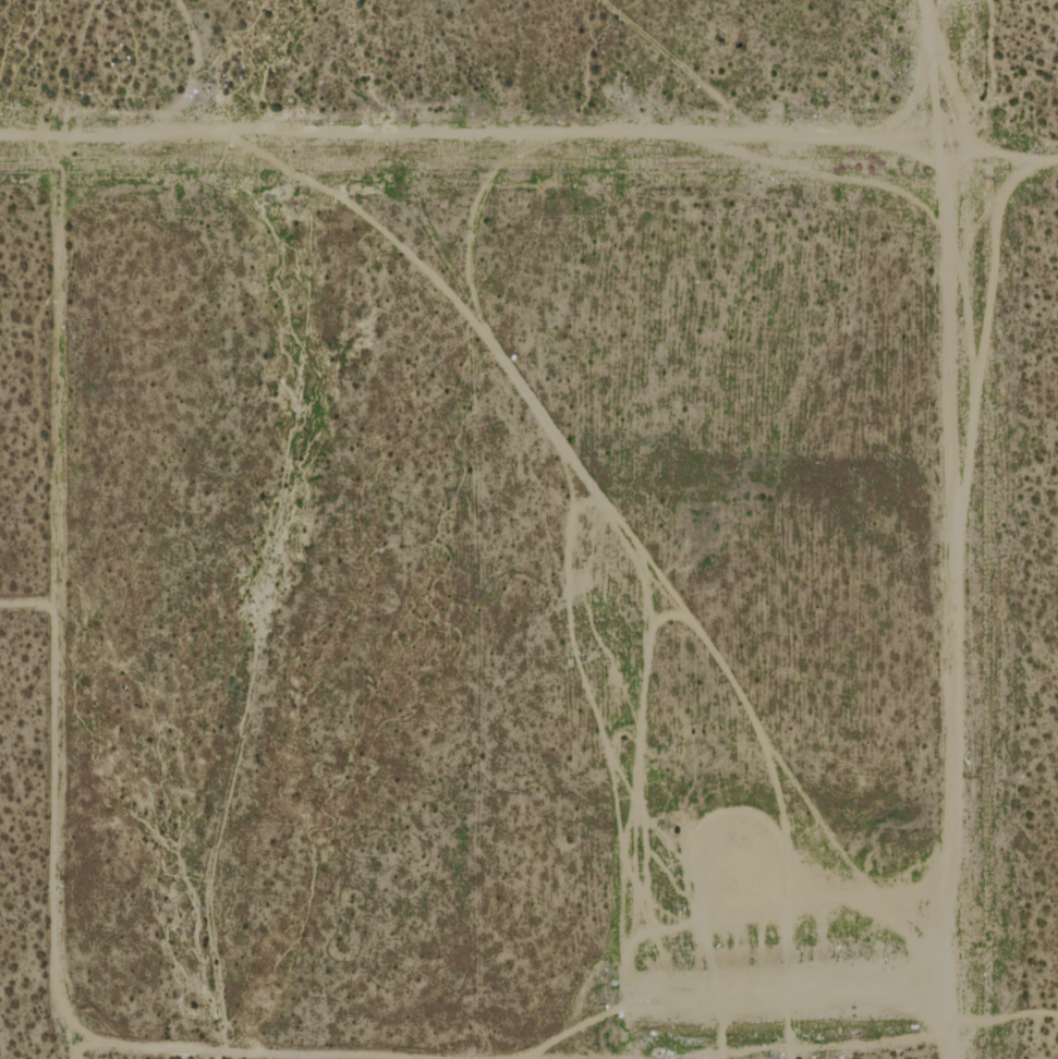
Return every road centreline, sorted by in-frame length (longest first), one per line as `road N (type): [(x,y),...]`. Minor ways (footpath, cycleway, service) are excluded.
road 1 (track): [(949,1058),(953,0)]
road 2 (track): [(78,1058),(78,998),(56,891),(52,144)]
road 3 (track): [(951,149),(52,144)]
road 4 (track): [(78,1046),(487,1058)]
road 5 (track): [(564,1058),(949,1049)]

